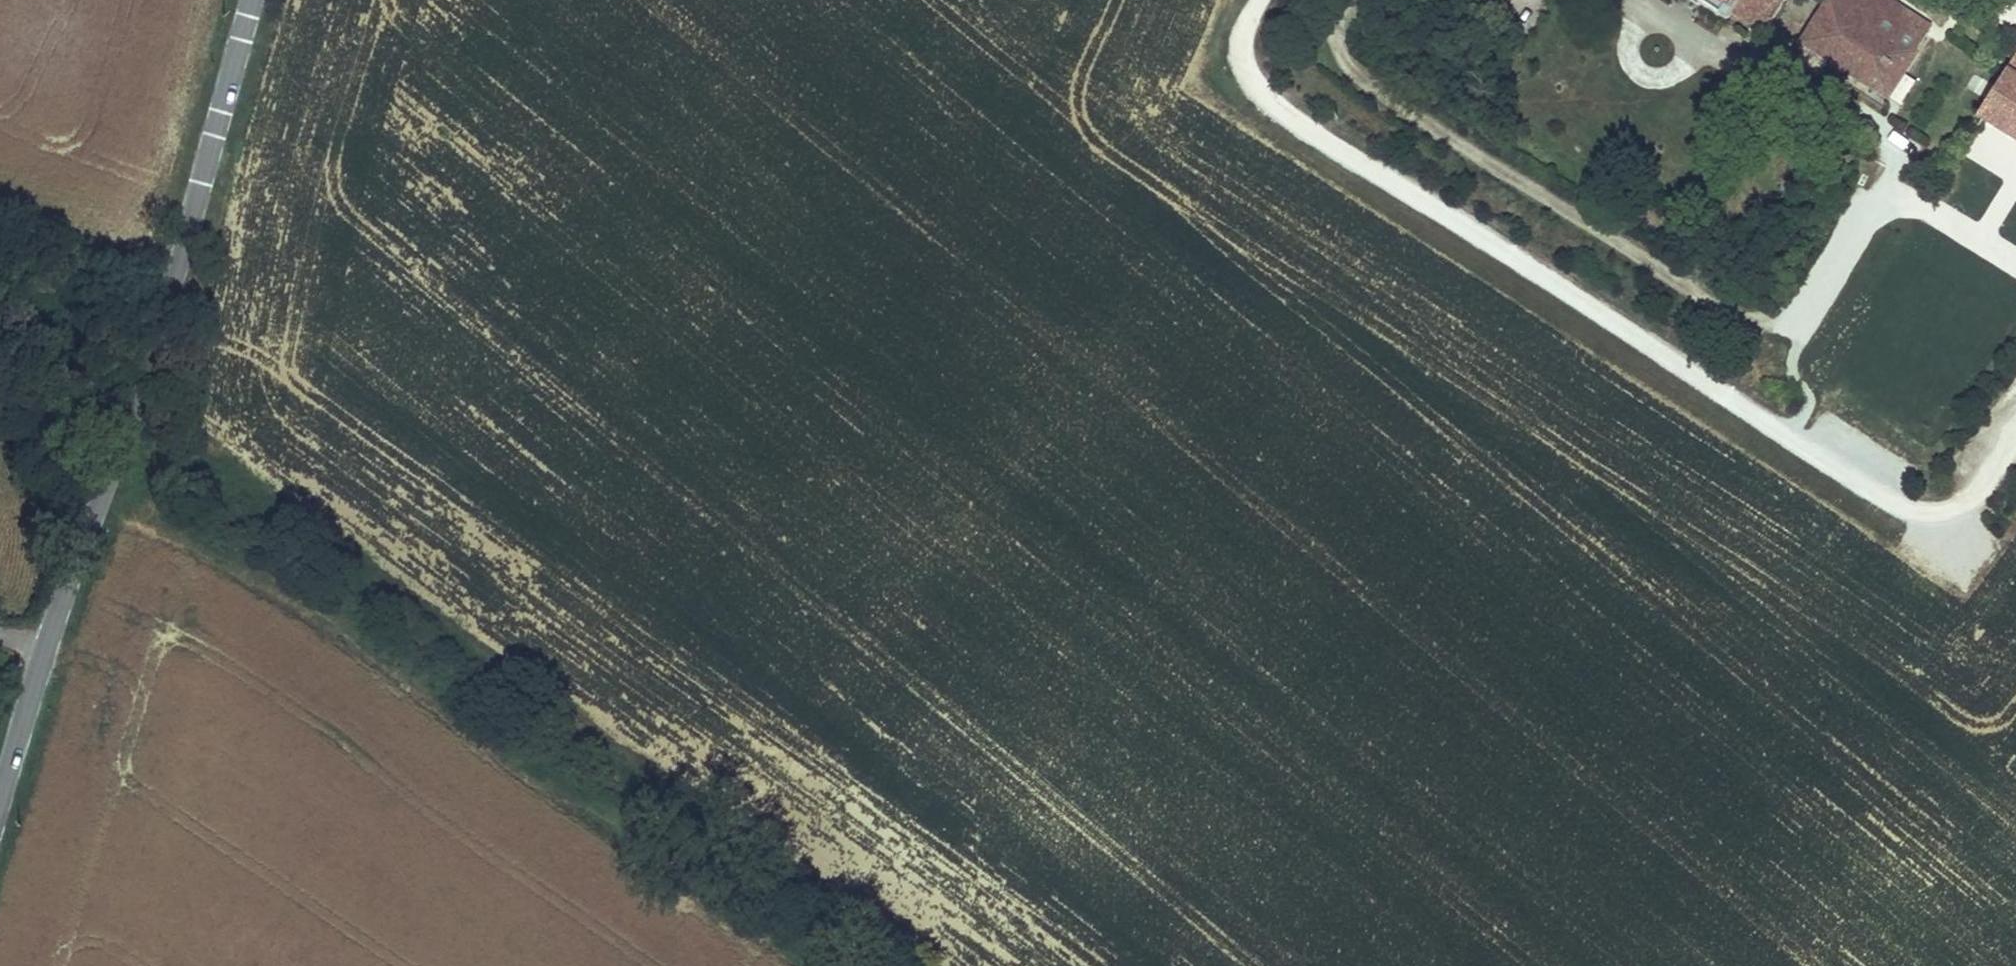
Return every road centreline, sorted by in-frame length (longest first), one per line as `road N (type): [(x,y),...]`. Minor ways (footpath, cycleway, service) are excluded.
road 1 (unclassified): [(253,0),(176,278),(45,651),(0,806)]

